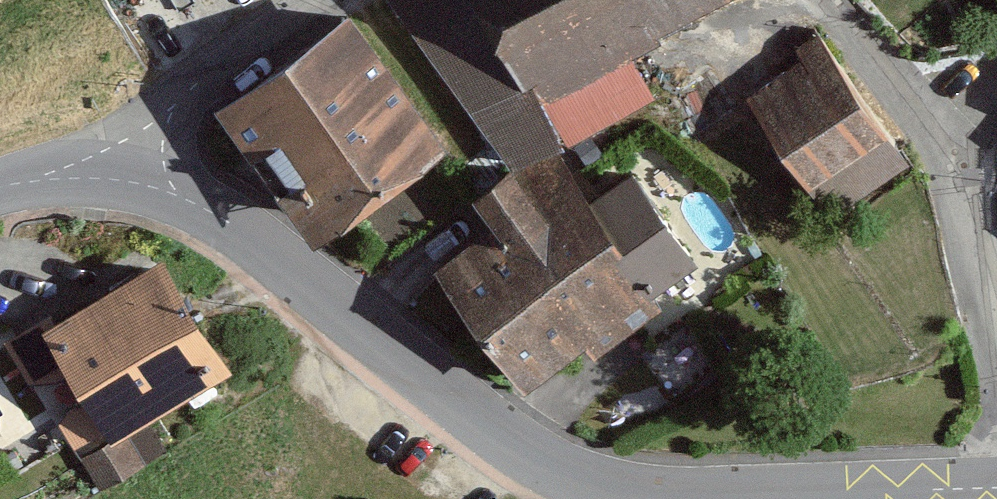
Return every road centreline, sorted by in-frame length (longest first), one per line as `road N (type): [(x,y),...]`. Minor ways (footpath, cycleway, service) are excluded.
road 1 (tertiary): [(996,484),(706,497),(598,484),(494,430),(224,219),(119,179)]
road 2 (residential): [(827,0),(925,138),(996,301)]
road 3 (residential): [(308,0),(171,116),(119,179)]
road 4 (tertiary): [(119,179),(28,181),(0,190)]

